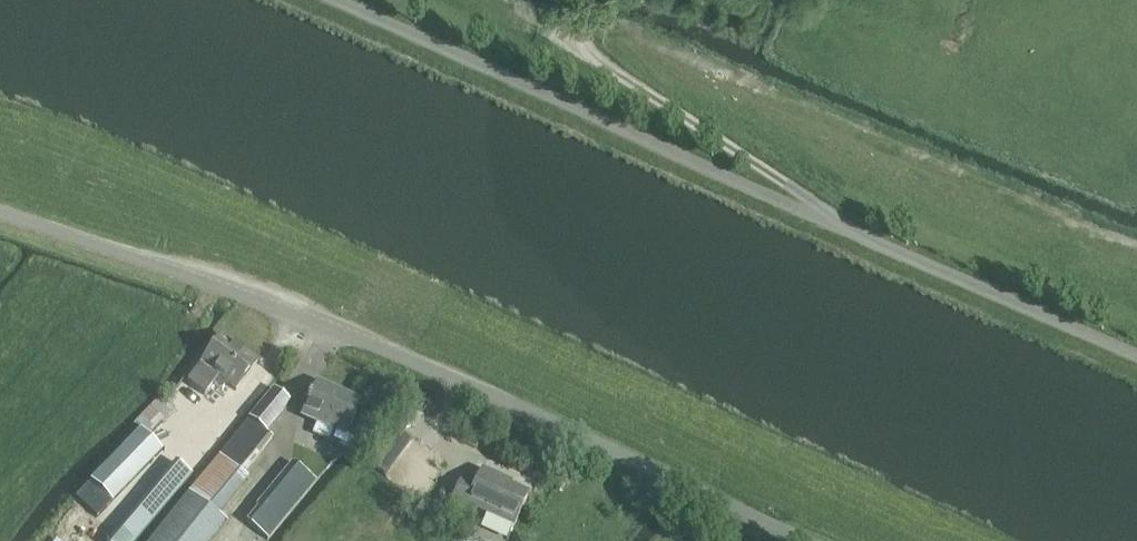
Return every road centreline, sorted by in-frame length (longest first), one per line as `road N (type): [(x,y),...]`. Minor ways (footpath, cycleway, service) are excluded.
road 1 (unclassified): [(1136,356),(330,0)]
road 2 (tertiary): [(805,540),(398,353),(0,214)]

